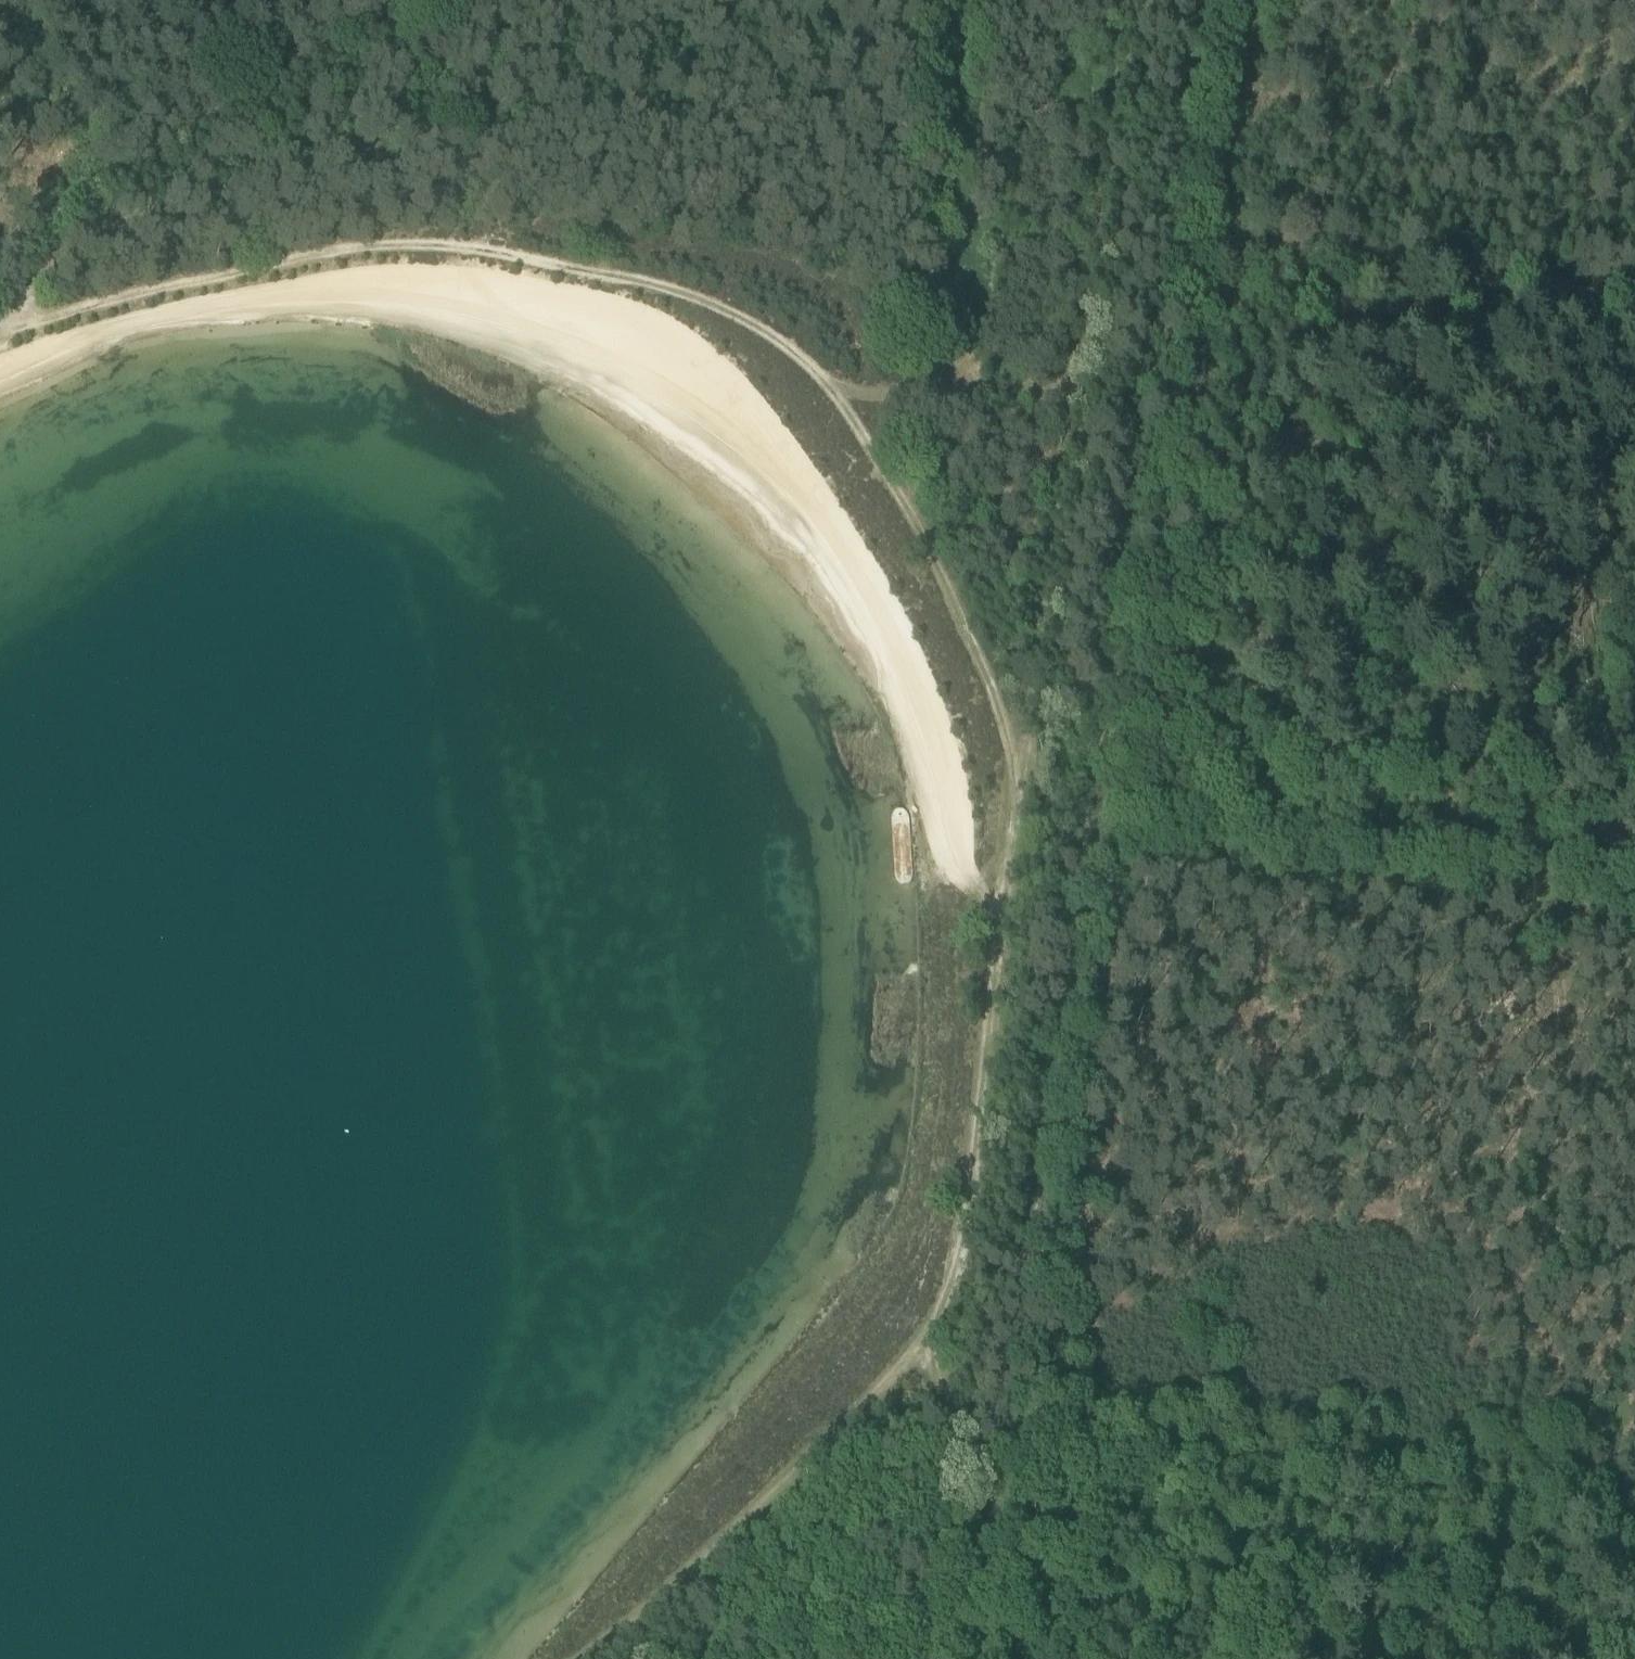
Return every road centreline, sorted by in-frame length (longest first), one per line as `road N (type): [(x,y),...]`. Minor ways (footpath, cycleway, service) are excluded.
road 1 (track): [(1095,807),(1033,1320),(1079,1462),(1634,1535)]
road 2 (track): [(1211,0),(1095,807)]
road 3 (track): [(1095,807),(1634,880)]

